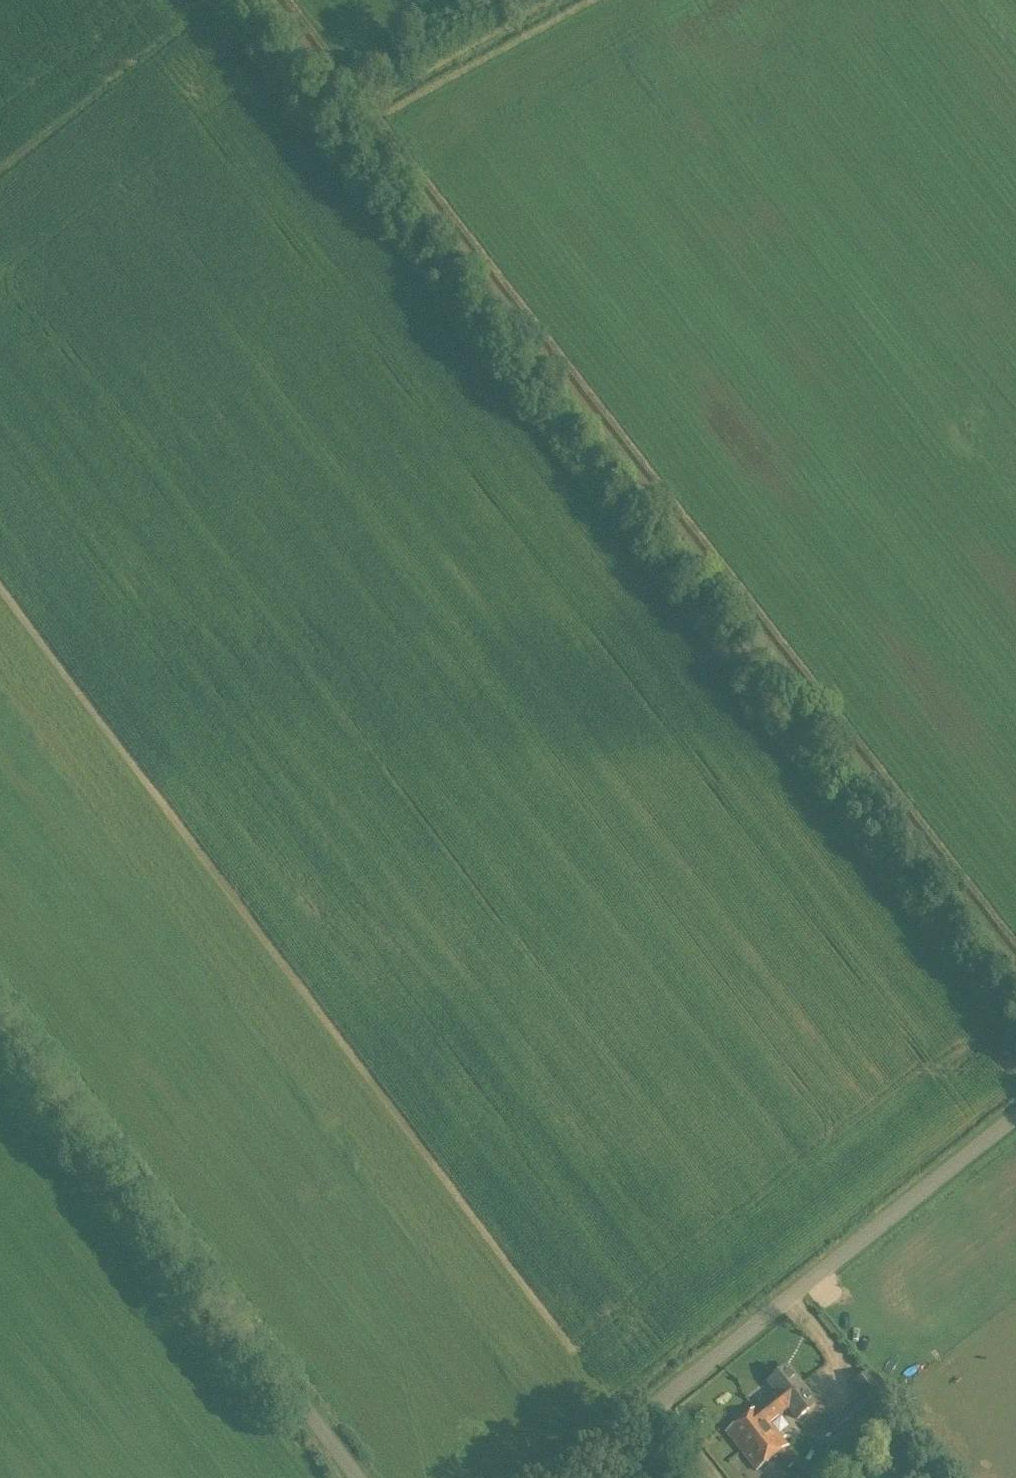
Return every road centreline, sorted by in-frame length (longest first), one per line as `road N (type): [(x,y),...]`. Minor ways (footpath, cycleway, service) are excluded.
road 1 (unclassified): [(361,1477),(0,999)]
road 2 (unclassified): [(563,1477),(1015,1119)]

